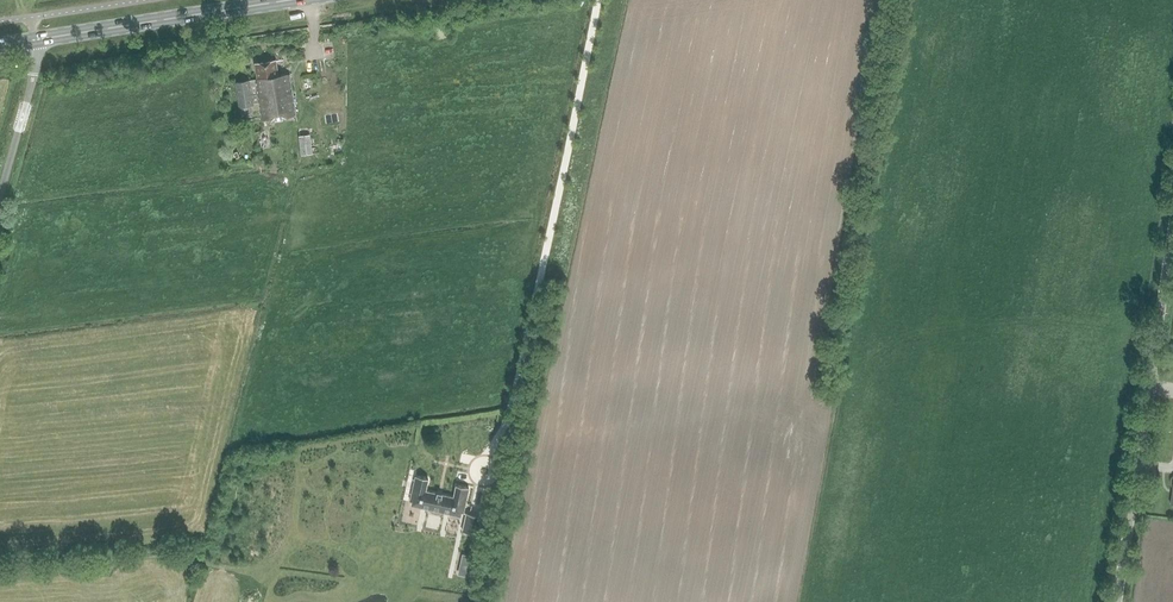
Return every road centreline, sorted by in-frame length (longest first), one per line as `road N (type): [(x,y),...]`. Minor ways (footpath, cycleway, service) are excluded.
road 1 (unclassified): [(1117,601),(1172,228)]
road 2 (primary): [(34,40),(287,0)]
road 3 (unclassified): [(0,196),(34,40)]

